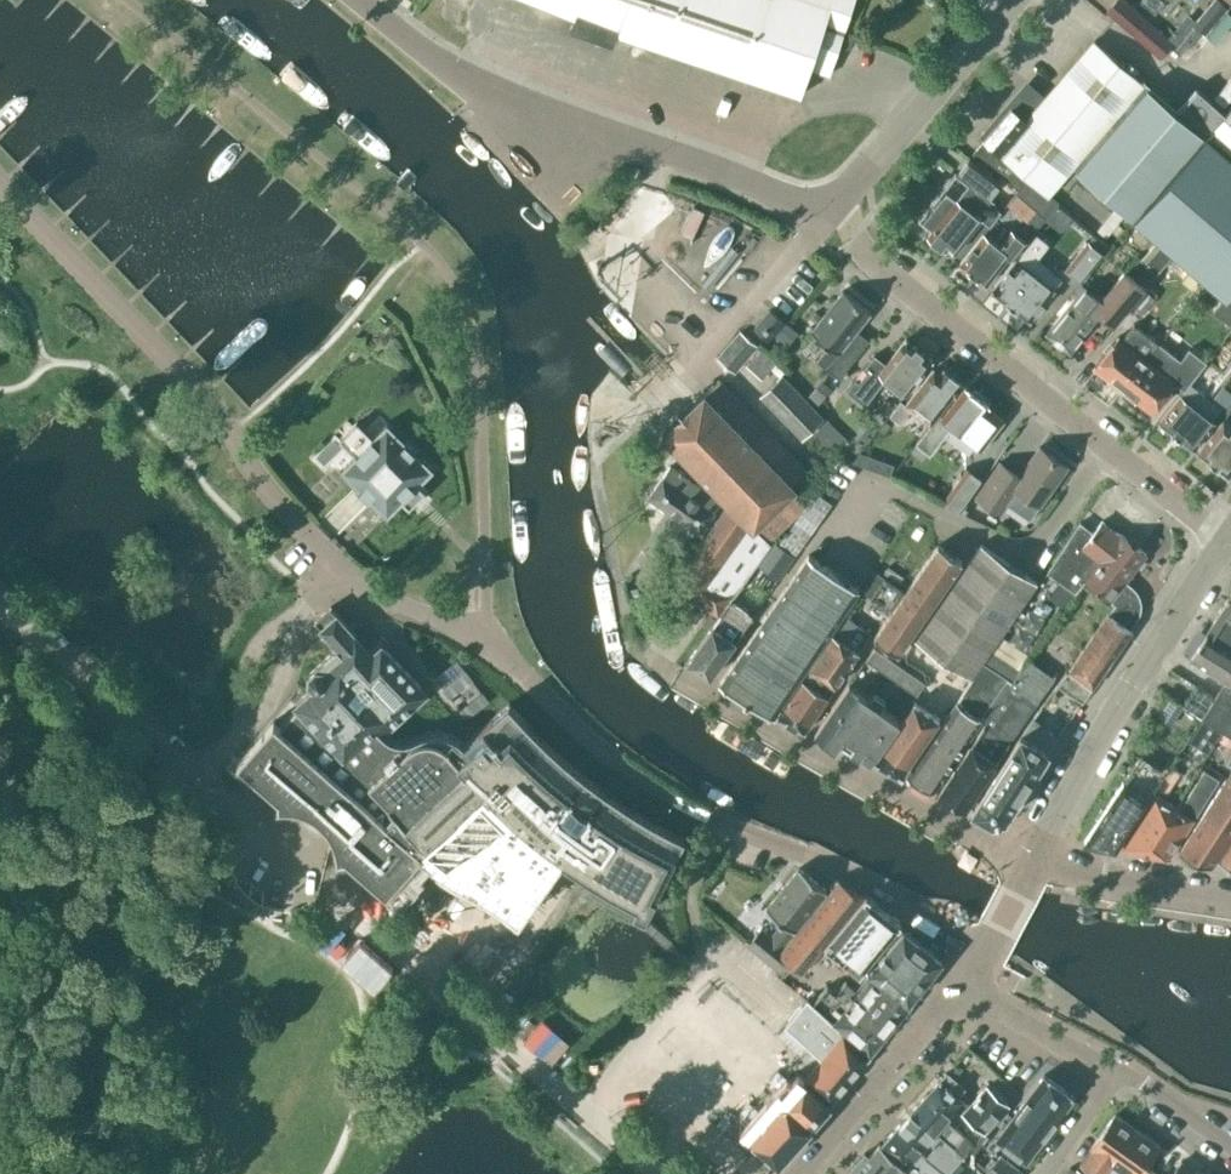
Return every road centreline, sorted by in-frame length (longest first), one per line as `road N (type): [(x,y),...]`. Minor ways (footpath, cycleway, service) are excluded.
road 1 (residential): [(656,1173),(0,607)]
road 2 (unclassified): [(489,640),(392,604),(339,566),(252,473),(234,434),(0,182)]
road 3 (unclassified): [(980,952),(886,892),(756,842),(661,794),(606,757),(489,640)]
road 4 (tertiary): [(826,223),(490,90),(399,38),(353,0)]
road 5 (residential): [(1223,547),(826,223)]
road 6 (unclassified): [(489,640),(471,338),(448,272),(420,240)]
road 7 (residential): [(1026,869),(696,679)]
road 8 (secondary): [(1034,855),(1133,681),(1223,547)]
road 9 (tertiary): [(826,223),(1015,0)]
road 10 (secondary): [(800,1173),(959,985)]
road 11 (residential): [(1230,895),(1034,855)]
road 12 (residential): [(1120,1074),(959,985)]
road 13 (residential): [(1230,1156),(1120,1074)]
road 14 (residential): [(1045,1173),(1120,1074)]

